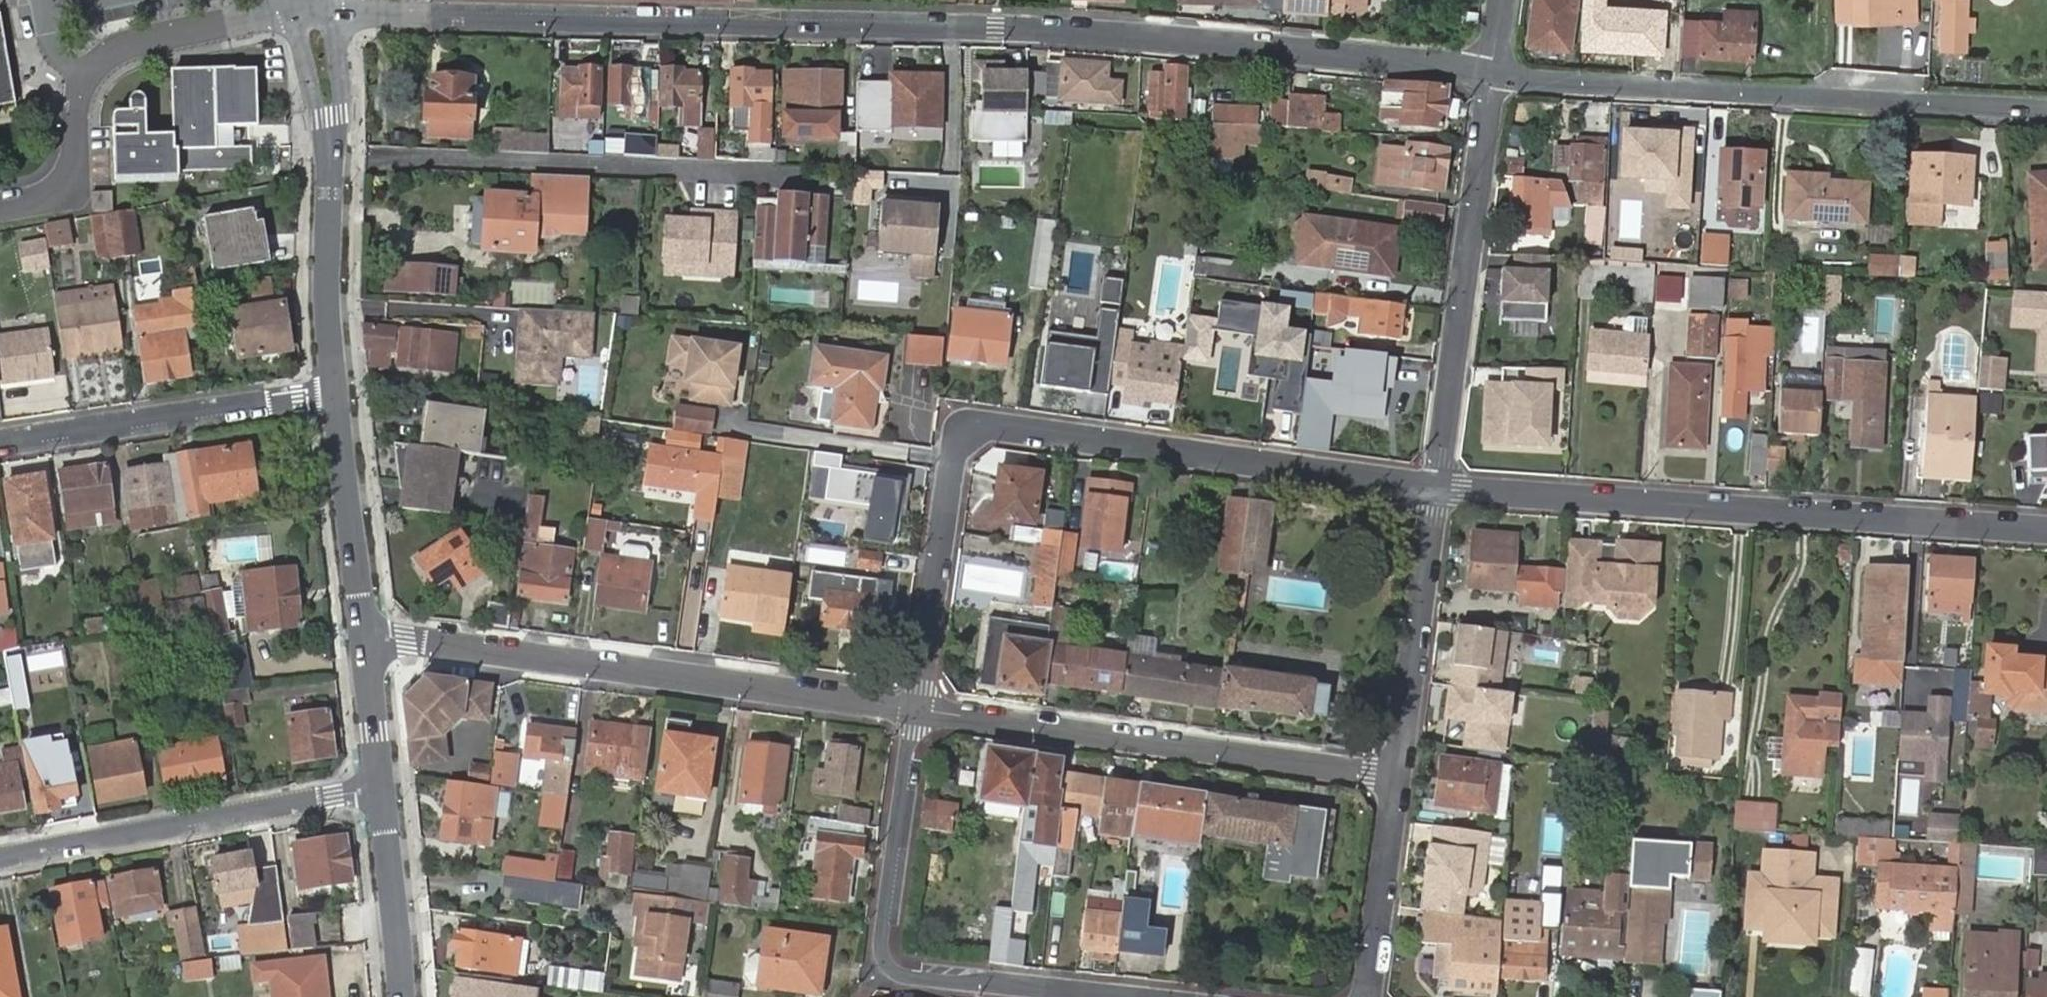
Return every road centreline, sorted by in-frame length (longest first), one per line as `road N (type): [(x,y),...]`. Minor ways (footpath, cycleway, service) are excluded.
road 1 (residential): [(1494,72),(997,27),(335,13)]
road 2 (residential): [(1438,490),(983,422),(954,448),(915,708)]
road 3 (residential): [(2046,527),(1438,490)]
road 4 (residential): [(364,637),(915,708)]
road 5 (residential): [(2046,110),(1494,72)]
road 6 (residential): [(1113,996),(909,977),(889,964),(881,943),(915,708)]
road 7 (residential): [(915,708),(1392,778)]
road 8 (residential): [(1494,72),(1438,490)]
road 9 (unclassified): [(0,208),(37,202),(73,172),(80,95),(105,56),(178,33),(293,14)]
road 10 (residential): [(381,790),(0,859)]
road 11 (residential): [(0,443),(333,389)]
road 12 (residential): [(1438,490),(1392,778)]
road 13 (tertiary): [(331,117),(333,389)]
road 14 (tertiary): [(333,389),(364,637)]
road 15 (residential): [(1392,778),(1364,996)]
road 16 (tertiary): [(381,790),(402,996)]
road 17 (tertiary): [(364,637),(381,790)]

